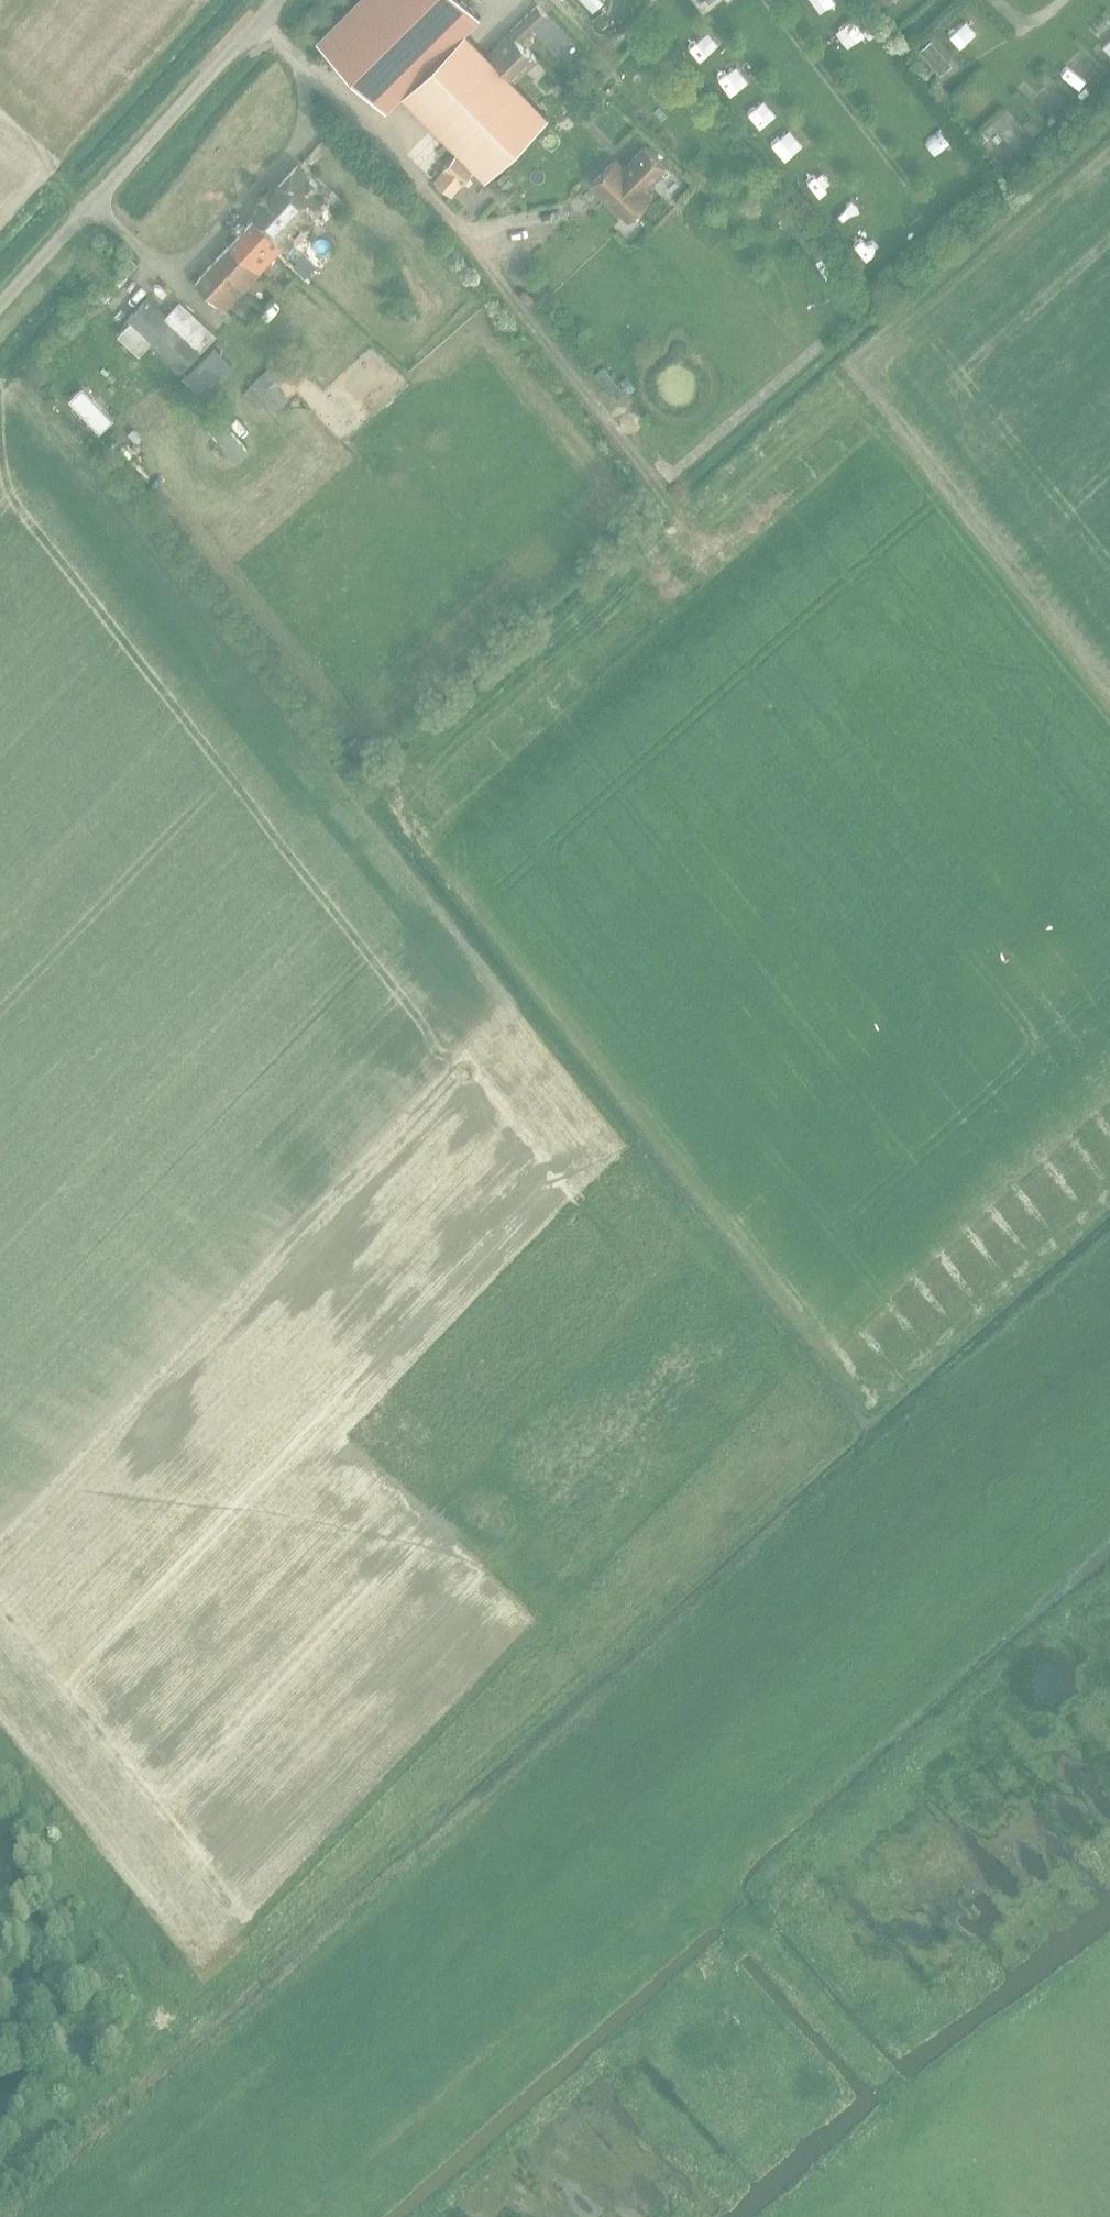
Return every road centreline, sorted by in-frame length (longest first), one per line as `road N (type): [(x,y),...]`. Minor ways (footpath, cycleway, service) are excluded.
road 1 (unclassified): [(0,301),(274,0)]
road 2 (track): [(909,183),(767,0)]

